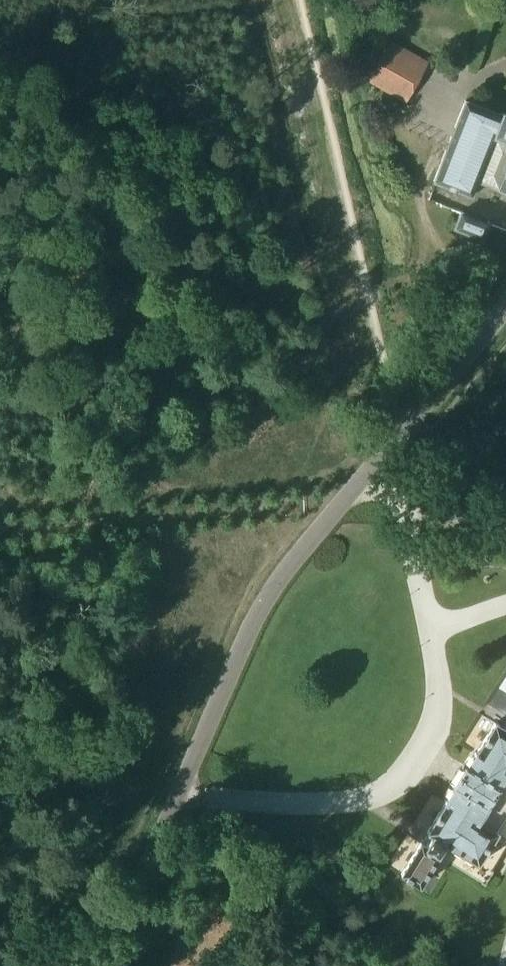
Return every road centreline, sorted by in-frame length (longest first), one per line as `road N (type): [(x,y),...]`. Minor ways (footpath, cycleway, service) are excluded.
road 1 (unclassified): [(107,965),(271,593),(505,307)]
road 2 (track): [(403,433),(386,430),(319,502),(192,676),(67,965)]
road 3 (track): [(403,433),(380,368),(291,0)]
road 4 (track): [(0,527),(340,506)]

